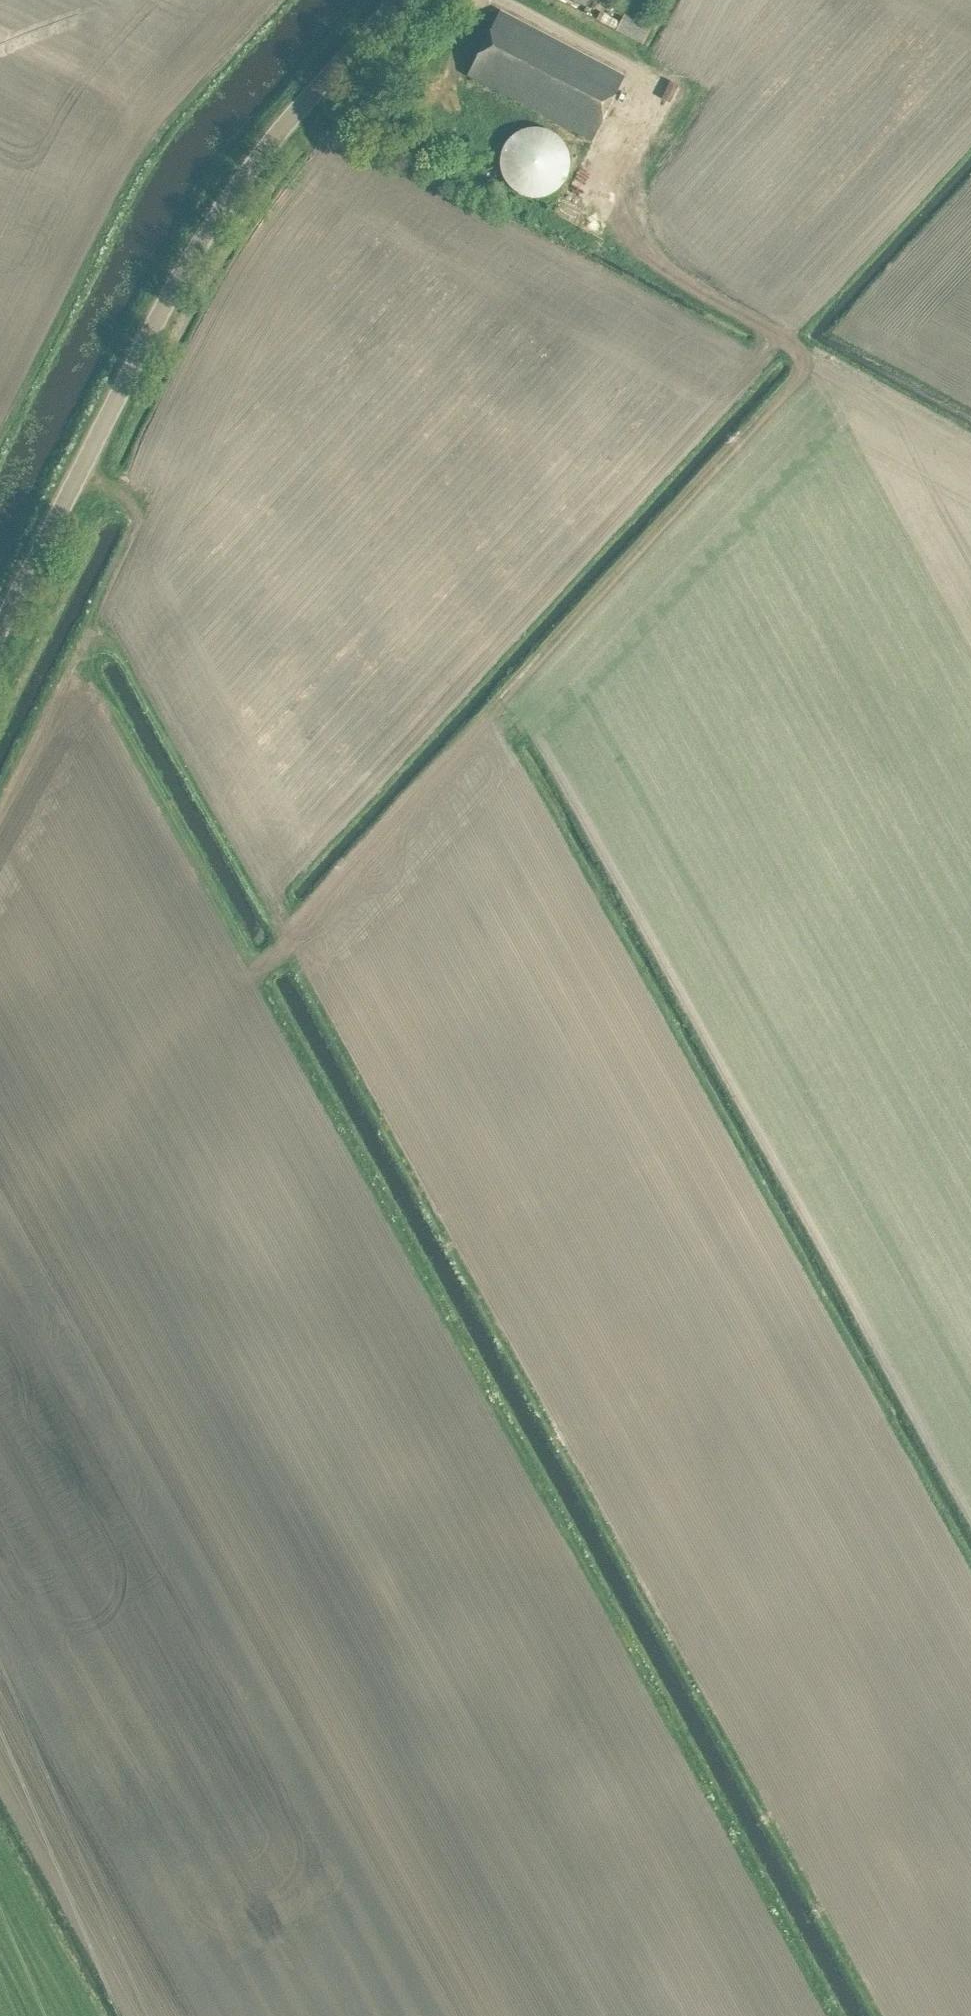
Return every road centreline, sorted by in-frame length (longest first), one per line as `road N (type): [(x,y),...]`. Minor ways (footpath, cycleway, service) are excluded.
road 1 (unclassified): [(0,632),(192,260),(239,188),(412,0)]

